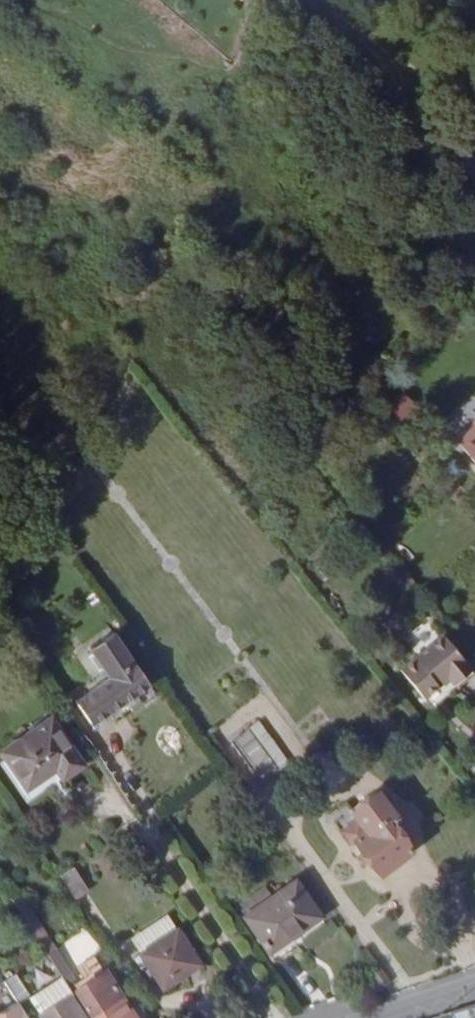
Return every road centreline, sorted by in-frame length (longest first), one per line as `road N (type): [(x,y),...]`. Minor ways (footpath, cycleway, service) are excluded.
road 1 (track): [(418,1003),(303,835),(304,802)]
road 2 (track): [(334,0),(390,46),(474,167)]

